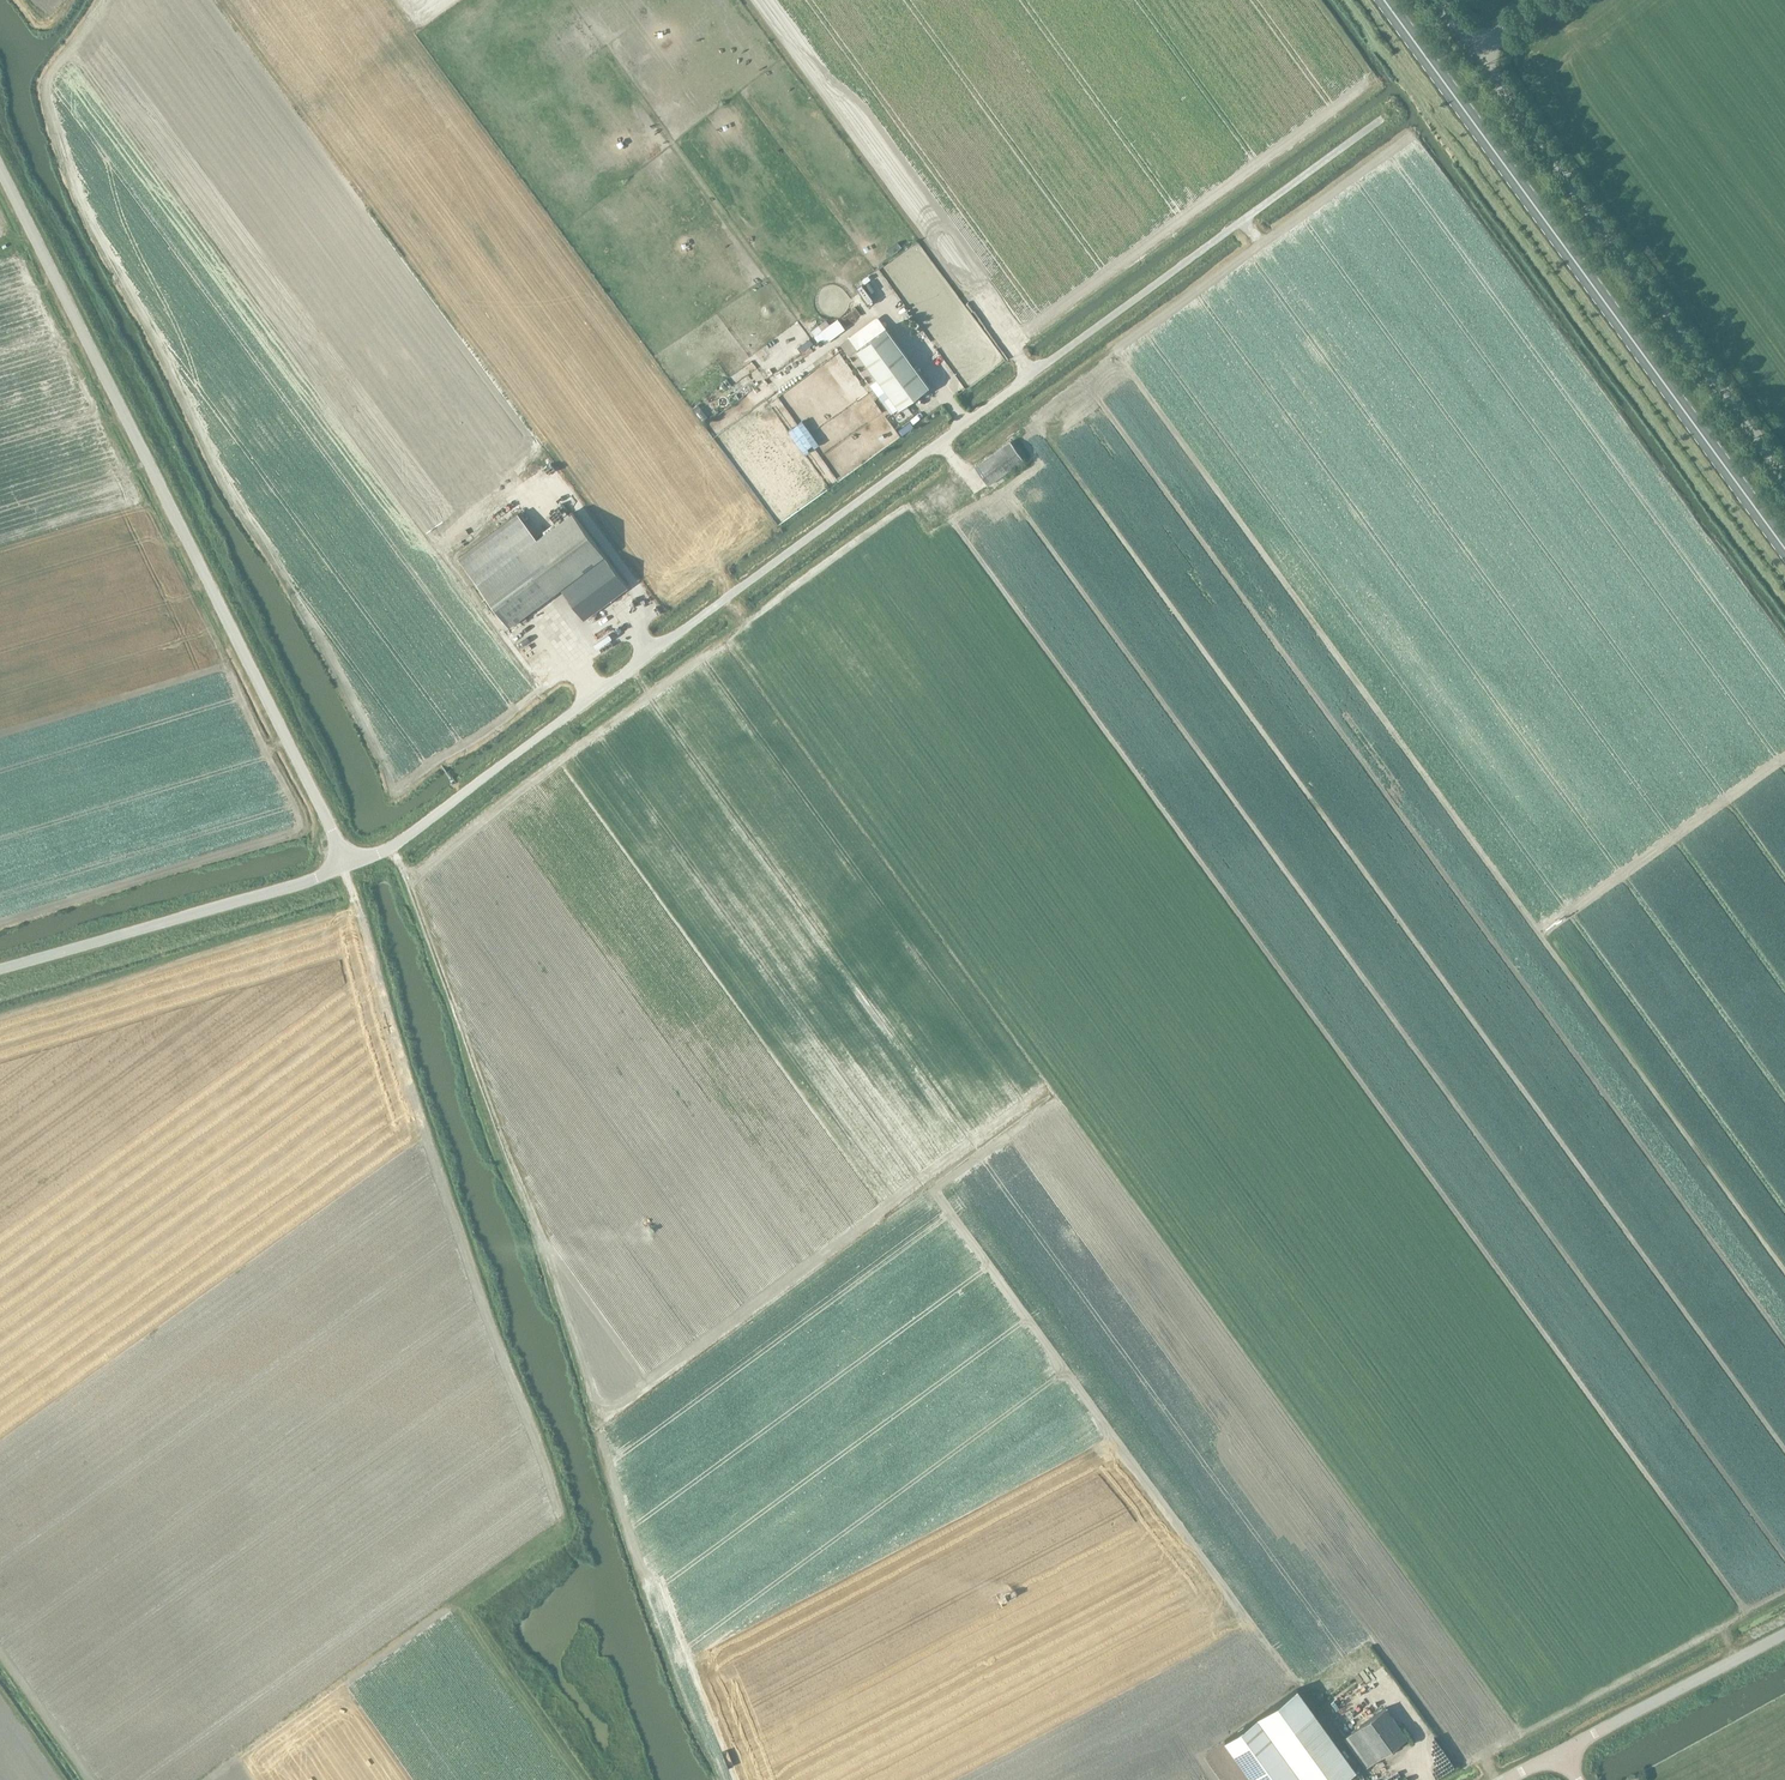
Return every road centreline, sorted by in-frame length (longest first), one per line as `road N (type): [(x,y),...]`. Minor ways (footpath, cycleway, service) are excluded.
road 1 (unclassified): [(344,867),(397,844),(1386,116)]
road 2 (unclassified): [(344,867),(0,193)]
road 3 (primary): [(1784,549),(1383,0)]
road 4 (unclassified): [(1784,472),(1483,57)]
road 5 (unclassified): [(0,970),(344,867)]
road 6 (unclassified): [(1561,1751),(1784,1636)]

